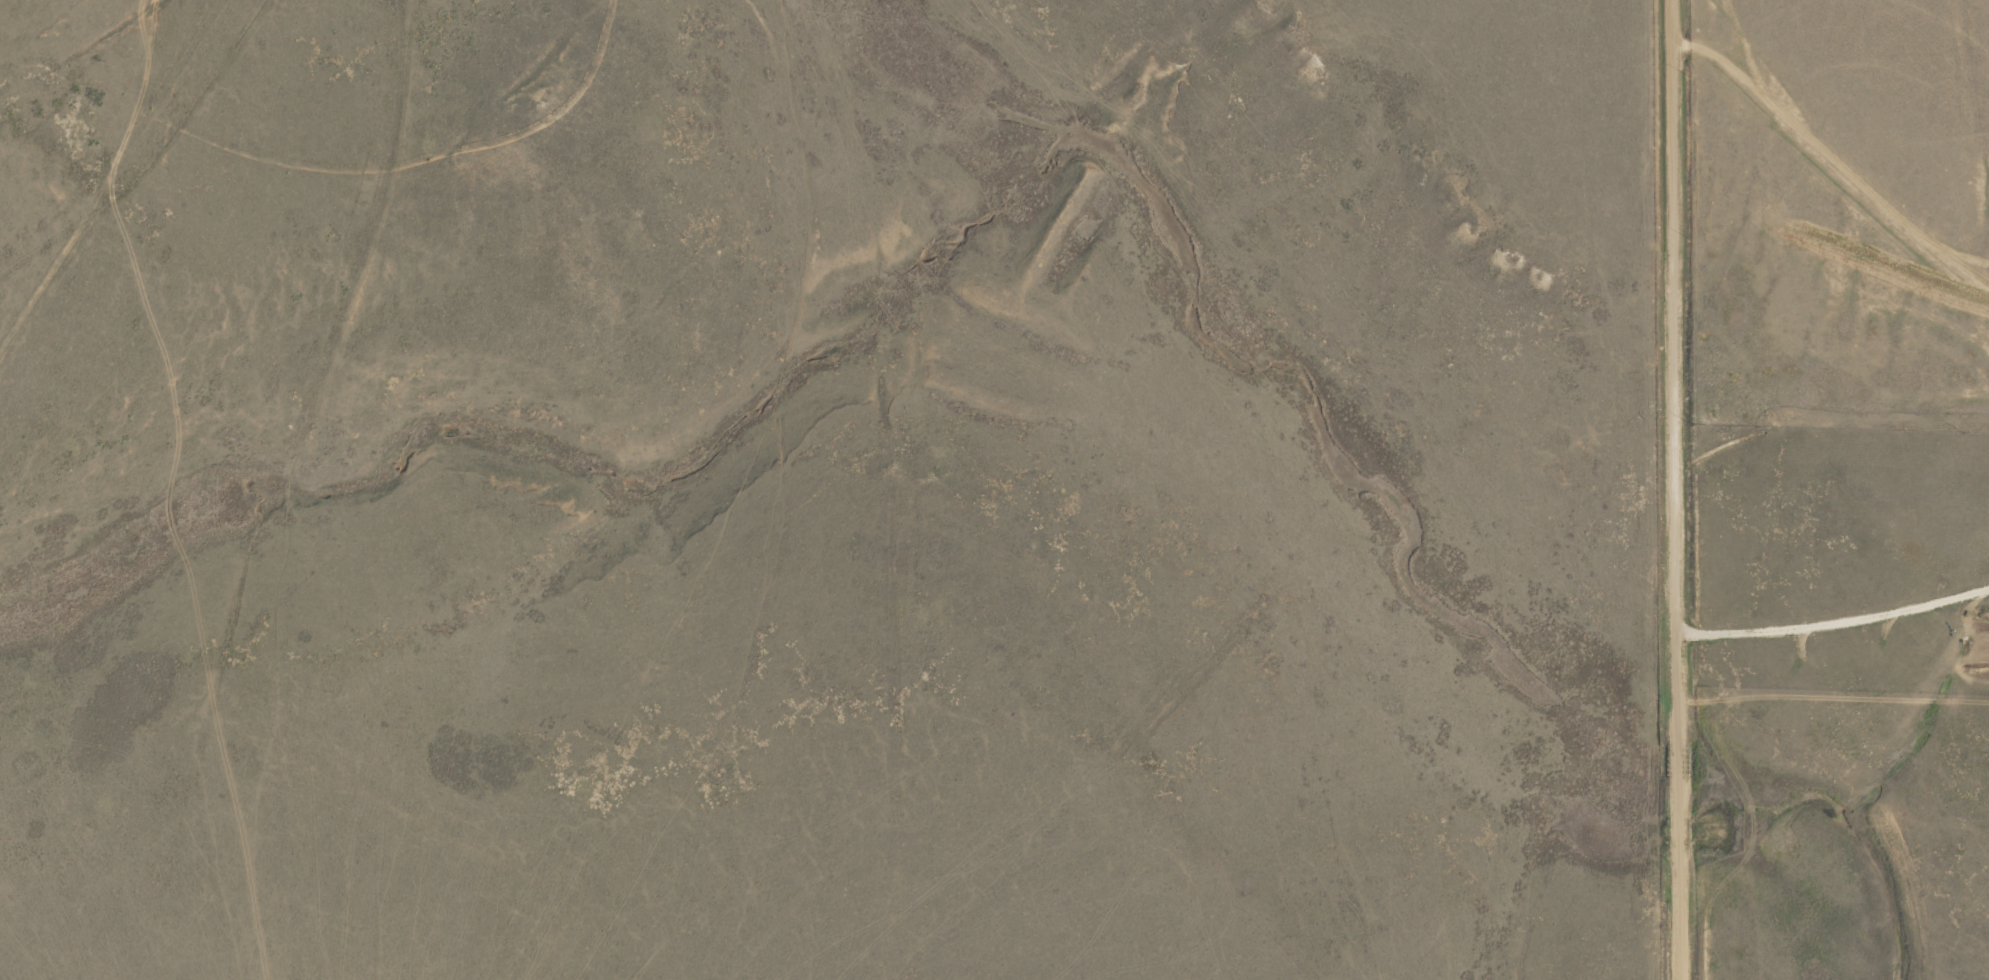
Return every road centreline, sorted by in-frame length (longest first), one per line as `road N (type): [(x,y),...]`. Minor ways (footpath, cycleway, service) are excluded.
road 1 (residential): [(1682,979),(1674,0)]
road 2 (residential): [(1674,41),(1988,182)]

